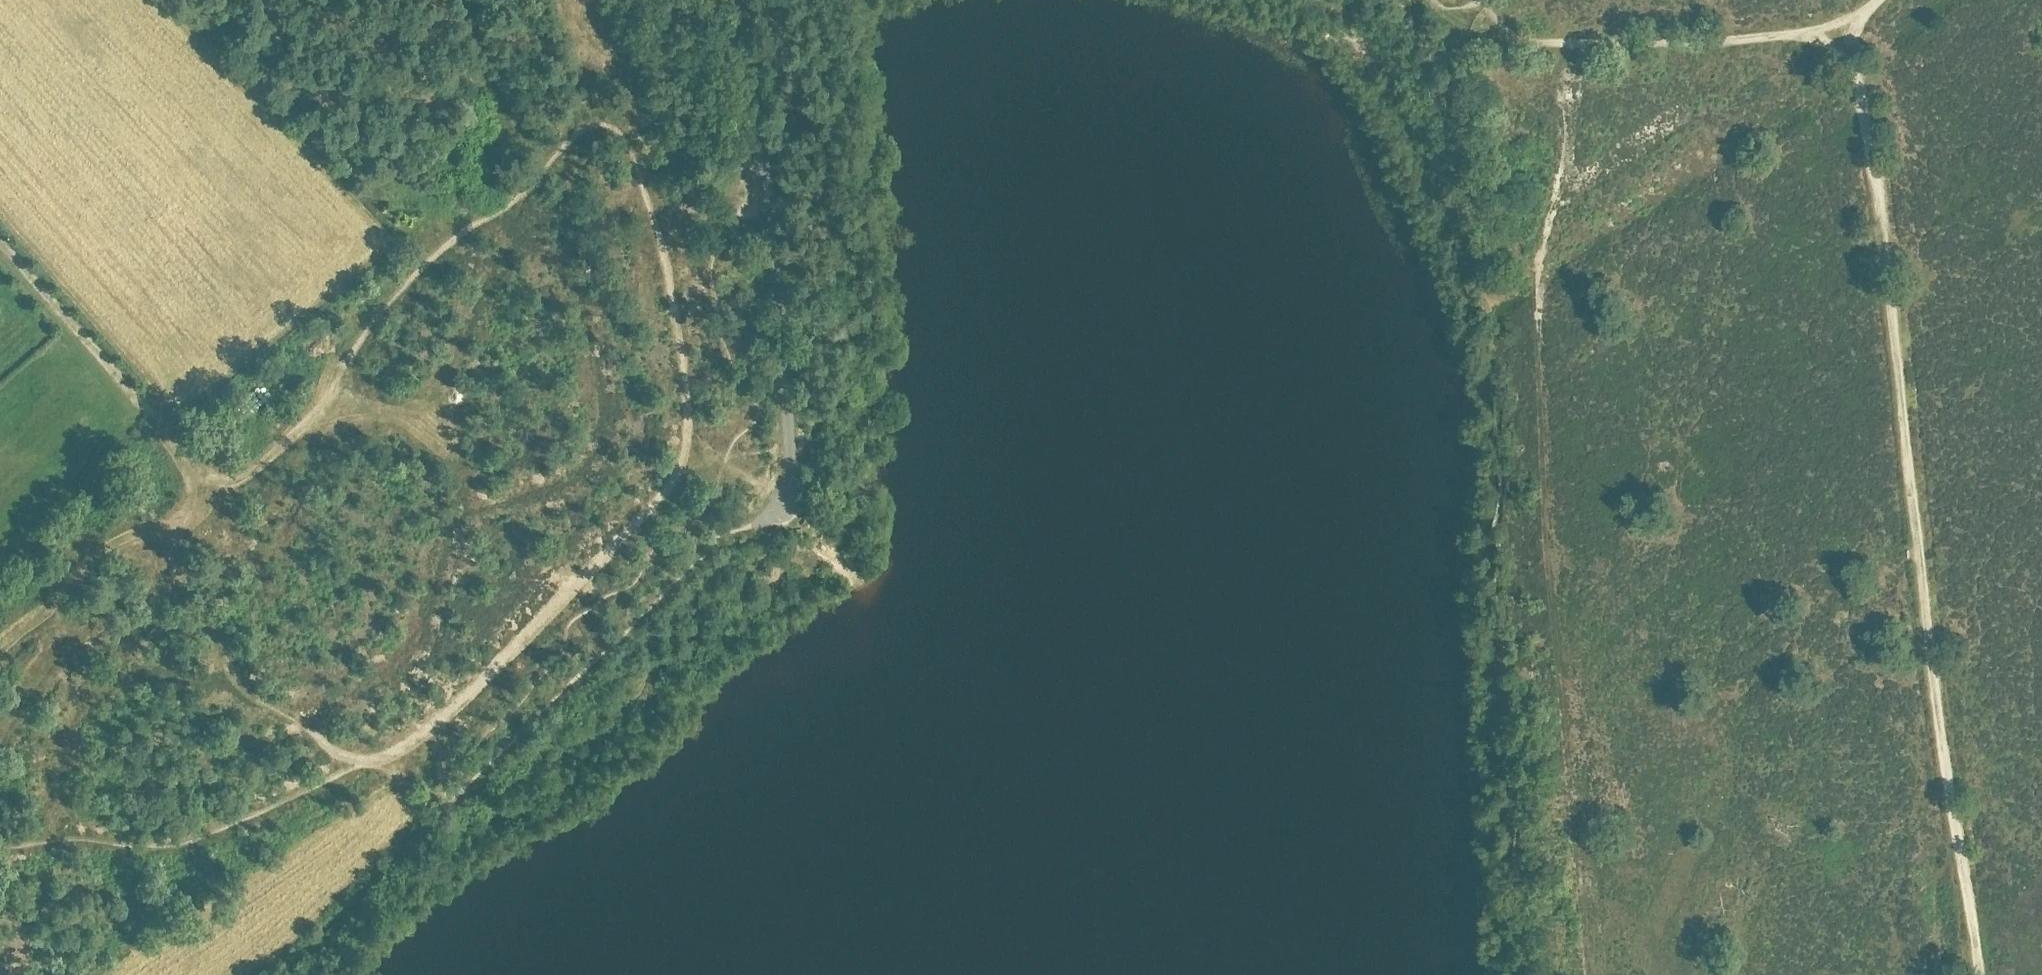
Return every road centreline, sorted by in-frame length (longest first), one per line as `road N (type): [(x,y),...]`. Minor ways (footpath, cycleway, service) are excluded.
road 1 (unclassified): [(752,526),(792,489),(740,0)]

